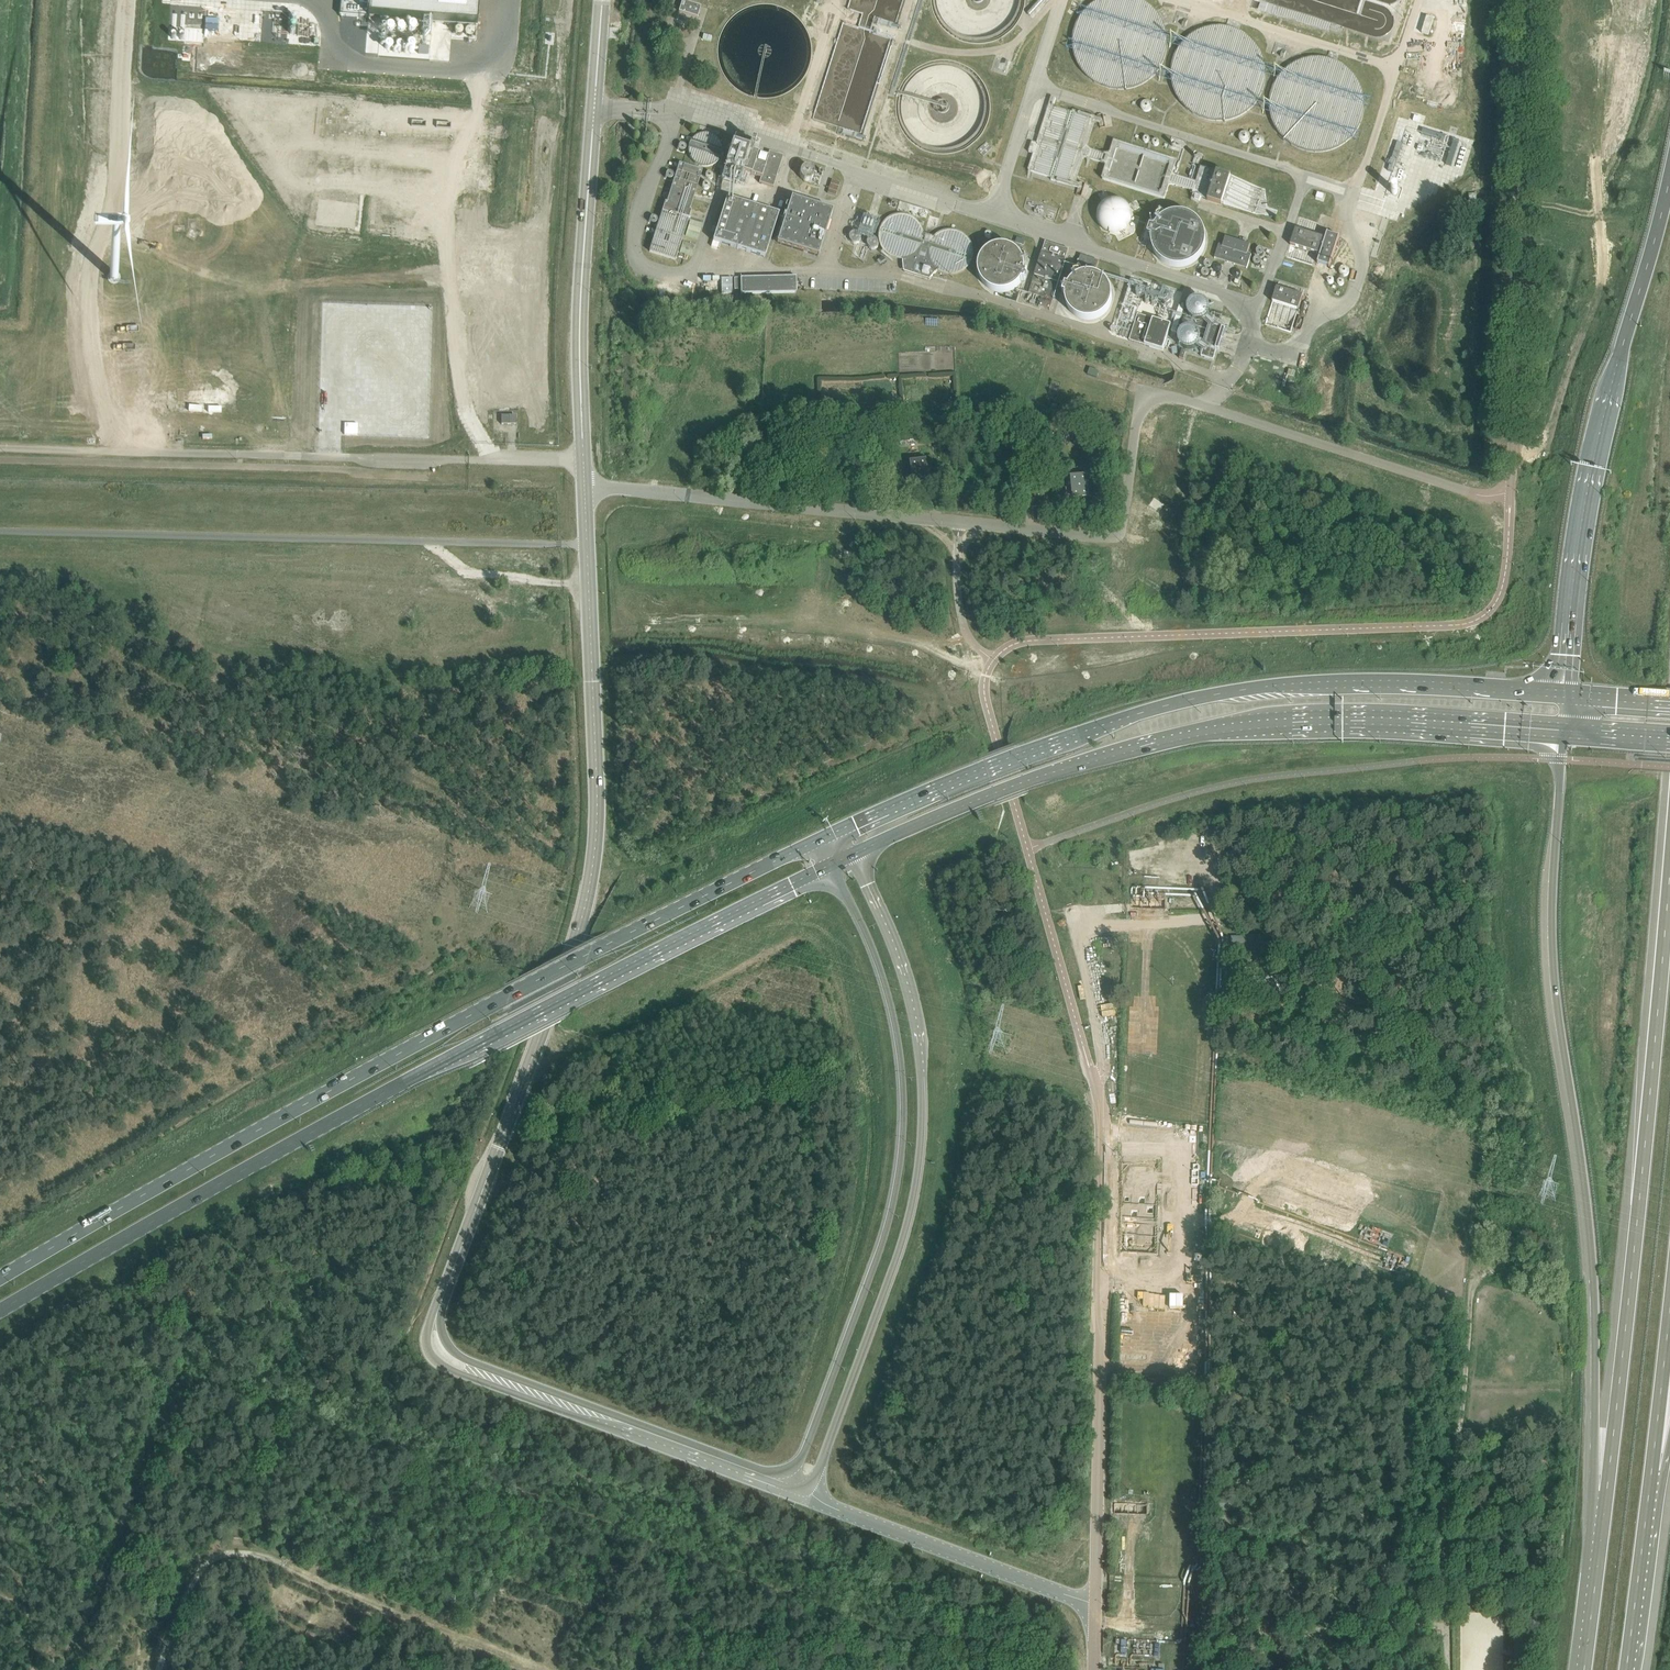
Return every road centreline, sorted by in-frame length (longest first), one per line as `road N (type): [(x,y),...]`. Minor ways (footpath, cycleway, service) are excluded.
road 1 (unclassified): [(584,486),(1103,536),(1123,523),(1137,415),(1153,395),(1486,496),(1511,491),(1531,0)]
road 2 (unclassified): [(614,1423),(456,1364),(443,1355),(434,1327),(590,880),(597,784),(587,545)]
road 3 (primary): [(0,1315),(374,1102),(831,865)]
road 4 (primary): [(828,833),(360,1071),(0,1276)]
road 5 (primary): [(1564,697),(1387,685),(1242,690),(1060,740),(828,833)]
road 6 (trunk): [(1563,737),(1553,958),(1592,1272),(1595,1426),(1607,1491)]
road 7 (primary): [(854,853),(1020,787),(1202,733),(1336,724),(1563,737)]
road 8 (unclassified): [(1095,1605),(1104,1135),(1093,1082),(1104,1063),(1075,917)]
road 9 (unclassified): [(806,1490),(904,1233),(921,1137),(912,999),(854,853)]
road 10 (unclassified): [(831,865),(886,989),(902,1069),(902,1143),(878,1256),(806,1450),(778,1483)]
road 11 (trunk): [(1669,868),(1607,1491)]
road 12 (unclassified): [(0,533),(587,545)]
road 13 (track): [(0,448),(583,459)]
road 14 (trunk): [(1669,172),(1590,460),(1564,697)]
road 15 (unclassified): [(584,486),(581,283),(602,0)]
road 16 (unclassified): [(806,1490),(821,1503),(1095,1605)]
road 17 (trunk): [(1626,1669),(1652,1475)]
road 18 (trunk): [(1607,1491),(1584,1669)]
road 19 (unclassified): [(614,1423),(778,1483)]
road 20 (trunk): [(1652,1475),(1669,1330)]

